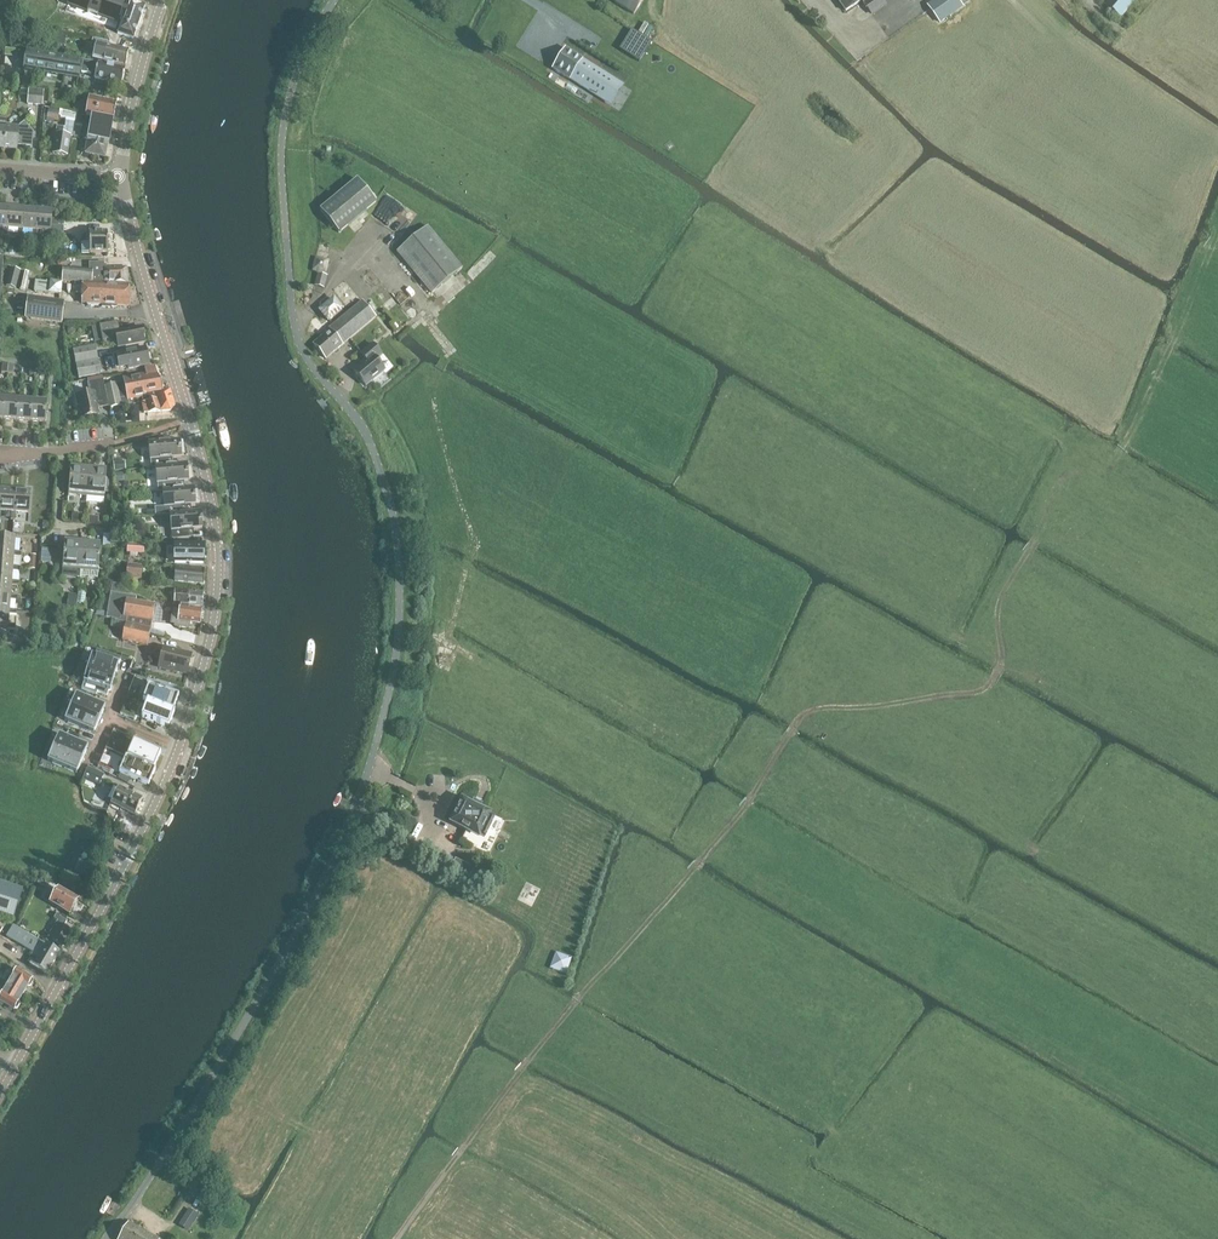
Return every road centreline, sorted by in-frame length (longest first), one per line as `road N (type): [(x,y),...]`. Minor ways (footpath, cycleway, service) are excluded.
road 1 (unclassified): [(110,1238),(286,958),(345,838),(393,686),(400,616),(396,524),(370,440),(304,354),(286,226),(284,132),(306,56),(335,0)]
road 2 (tertiary): [(17,1063),(169,779),(191,726),(218,606),(219,544),(206,472),(123,178)]
road 3 (track): [(799,720),(813,709),(980,691),(991,683),(1002,660),(1000,605),(1040,535),(1054,490),(1069,475),(1111,466),(1139,422),(1217,237)]
road 4 (track): [(397,1238),(580,996),(707,853)]
road 5 (track): [(462,508),(431,390),(449,358),(431,322),(434,308),(510,232)]
road 6 (tertiary): [(123,178),(165,0)]
road 7 (track): [(434,308),(402,270),(345,270),(316,308),(295,319)]
road 8 (track): [(707,853),(748,804),(799,720)]
road 9 (track): [(327,15),(463,96)]
road 10 (track): [(450,642),(476,548),(462,508)]
road 11 (track): [(636,67),(530,0)]
road 12 (residential): [(123,178),(0,172)]

